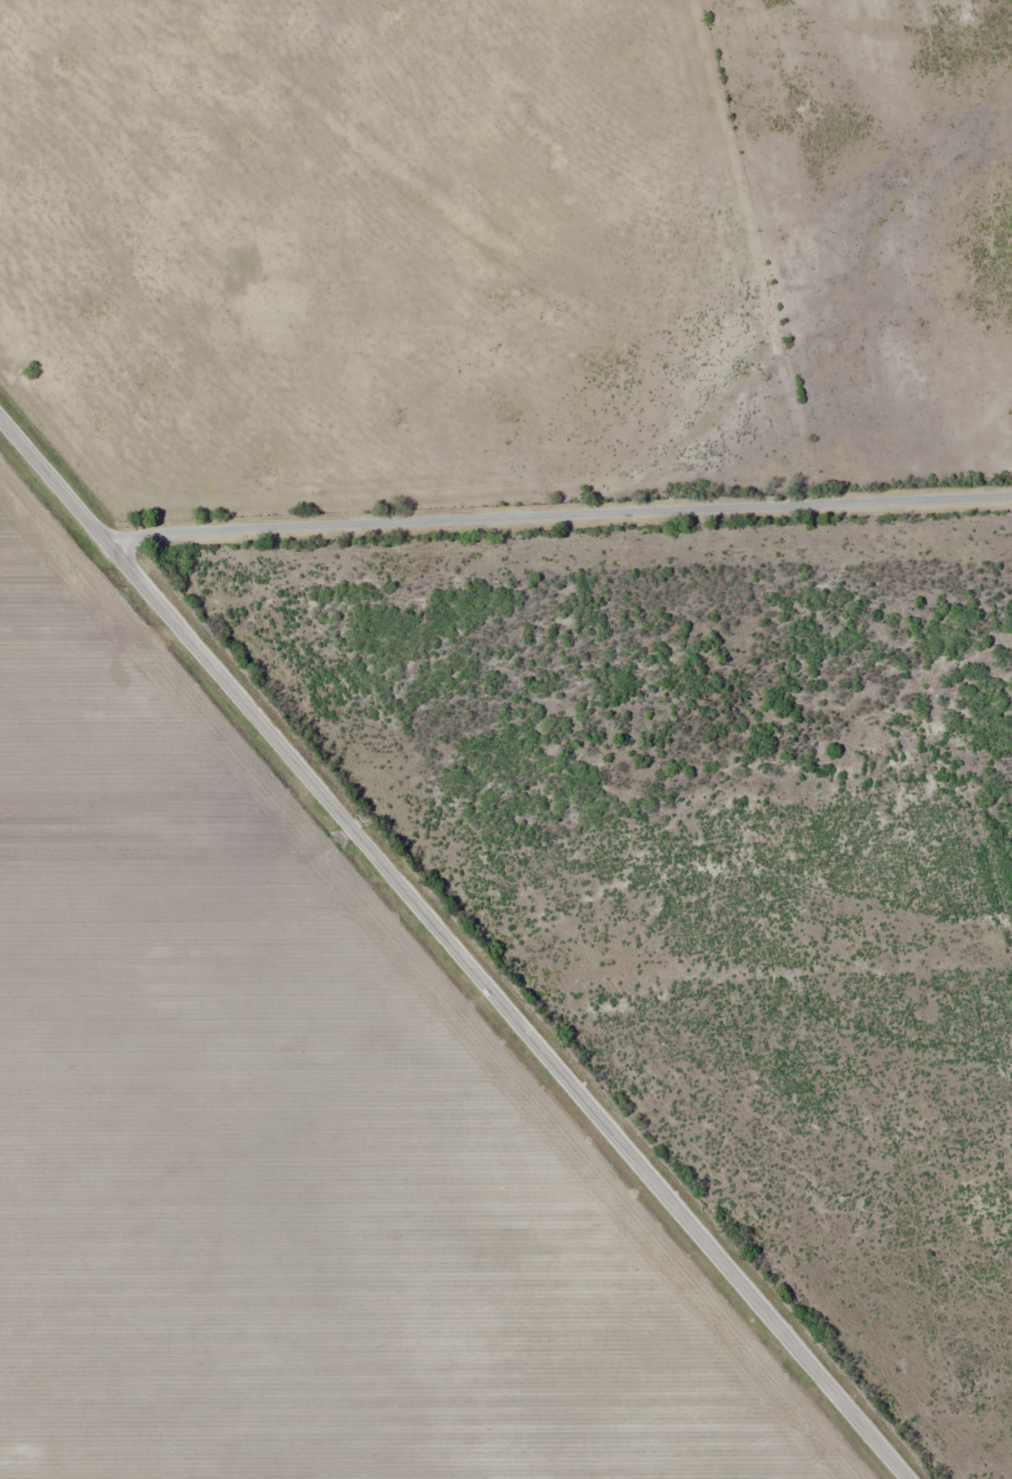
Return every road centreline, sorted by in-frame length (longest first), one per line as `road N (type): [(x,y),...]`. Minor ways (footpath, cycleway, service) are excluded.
road 1 (tertiary): [(0,418),(907,1478)]
road 2 (residential): [(106,542),(1011,497)]

